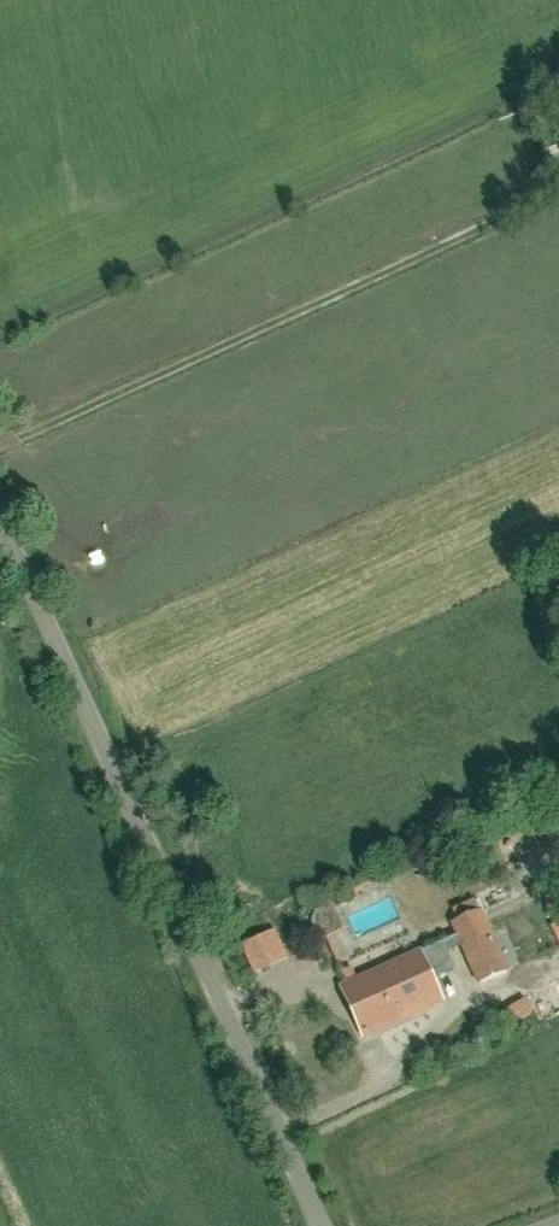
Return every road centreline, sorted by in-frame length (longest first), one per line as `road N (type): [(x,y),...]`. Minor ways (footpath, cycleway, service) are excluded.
road 1 (unclassified): [(0,524),(319,1225)]
road 2 (track): [(558,193),(0,451)]

